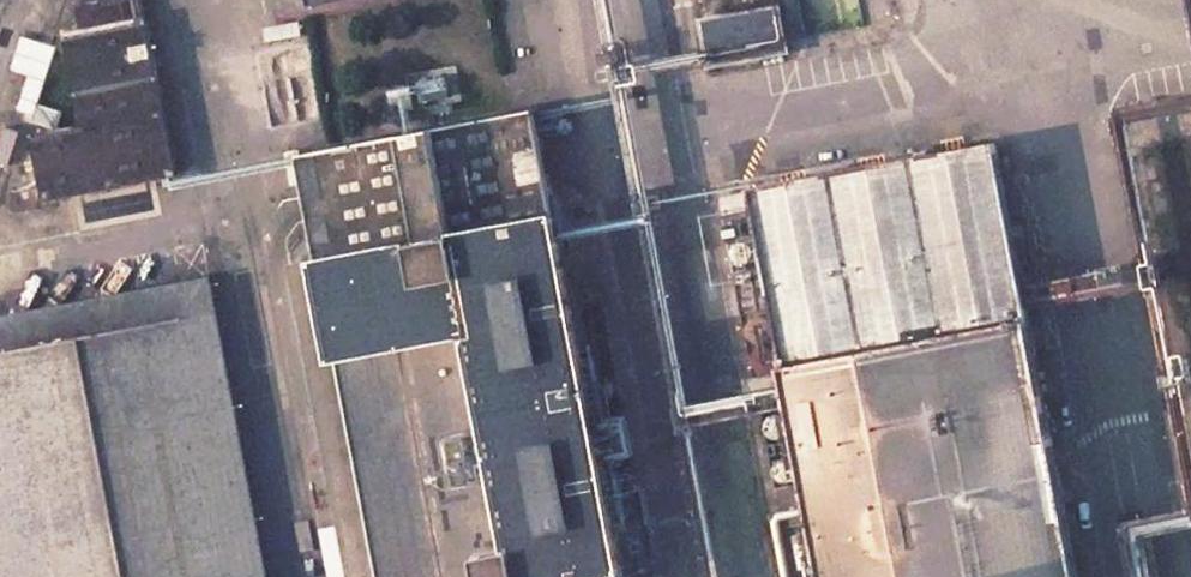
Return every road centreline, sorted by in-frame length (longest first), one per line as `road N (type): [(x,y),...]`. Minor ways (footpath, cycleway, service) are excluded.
road 1 (unclassified): [(1144,576),(1027,0)]
road 2 (unclassified): [(713,576),(596,0)]
road 3 (unclassified): [(328,576),(217,0)]
road 4 (unclassified): [(1190,23),(1068,0)]

